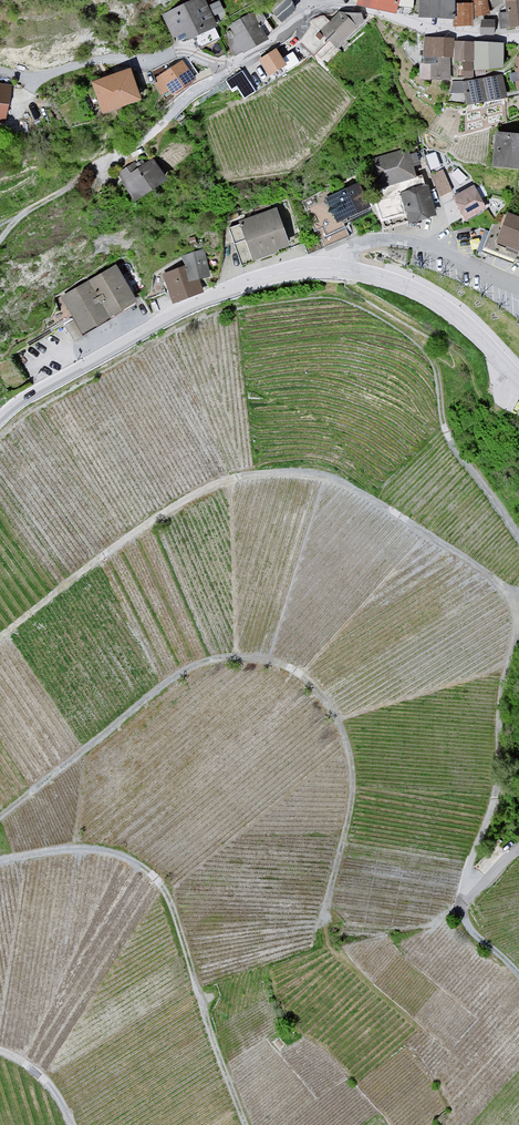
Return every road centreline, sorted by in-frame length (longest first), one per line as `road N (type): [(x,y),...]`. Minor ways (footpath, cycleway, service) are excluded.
road 1 (track): [(328,919),(368,782),(367,745),(334,677),(283,651),(220,653),(173,677),(0,819)]
road 2 (track): [(0,638),(152,521),(233,479),(320,477),(518,595)]
road 3 (track): [(0,448),(90,381),(267,304),(357,303),(432,357)]
road 4 (track): [(247,1124),(181,898),(164,873),(140,855),(110,847),(0,862)]
road 5 (tertiary): [(0,418),(186,307),(253,279),(340,271)]
road 6 (residential): [(232,68),(301,16),(327,7),(352,5),(447,35),(518,37)]
road 7 (track): [(518,619),(489,819),(462,904)]
road 8 (unclassified): [(0,75),(24,79),(91,62),(140,64),(185,52),(232,68)]
road 9 (tertiary): [(340,271),(416,290),(518,371)]
road 10 (residential): [(340,271),(362,248),(400,244),(518,284)]
road 11 (track): [(518,553),(446,442),(438,385)]
road 12 (residential): [(96,167),(135,146),(232,68)]

